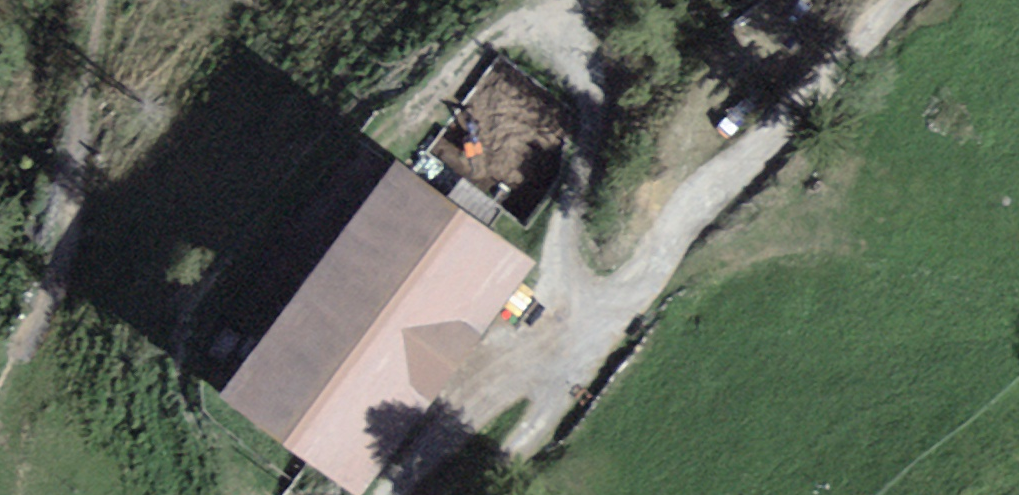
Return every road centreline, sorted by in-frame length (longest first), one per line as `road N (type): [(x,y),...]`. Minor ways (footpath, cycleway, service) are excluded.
road 1 (unclassified): [(902,0),(703,207),(587,345)]
road 2 (secondary): [(129,0),(0,234)]
road 3 (unclassified): [(587,345),(499,384),(381,494)]
road 4 (unclassified): [(587,345),(482,494)]

